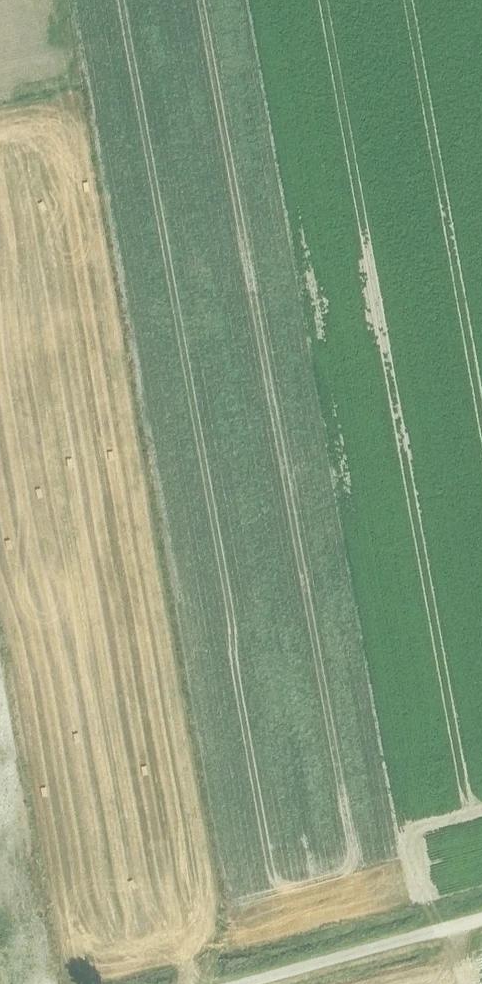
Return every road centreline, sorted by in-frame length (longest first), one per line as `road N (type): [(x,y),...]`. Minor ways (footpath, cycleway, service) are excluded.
road 1 (unclassified): [(241,983),(481,917)]

